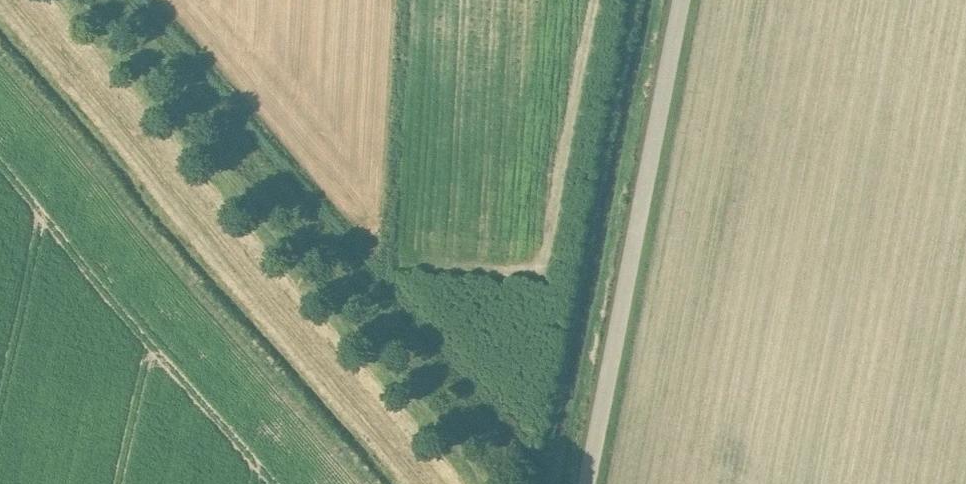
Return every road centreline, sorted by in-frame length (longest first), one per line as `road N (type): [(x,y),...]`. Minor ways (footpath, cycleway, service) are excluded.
road 1 (track): [(421,483),(10,0)]

